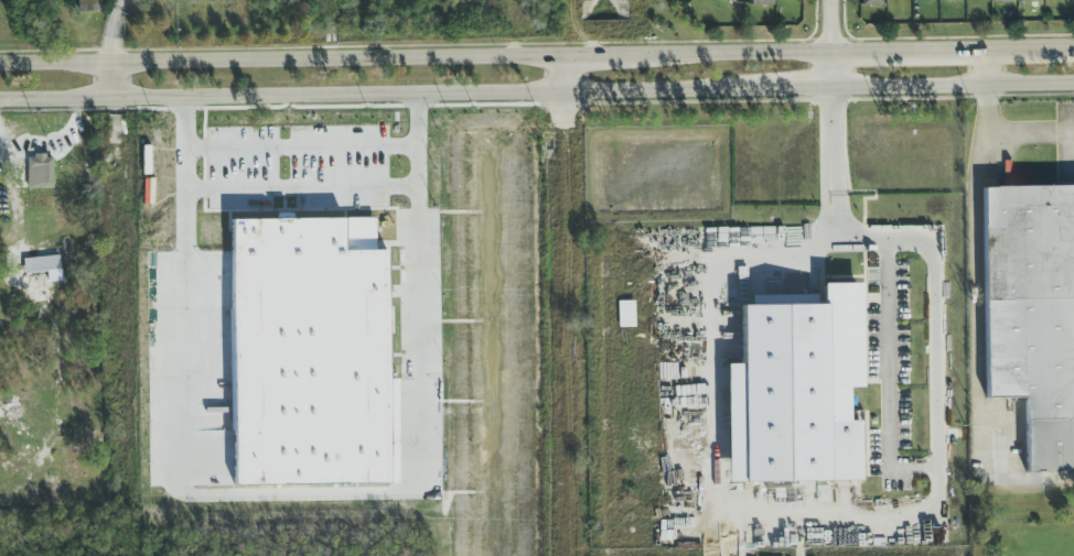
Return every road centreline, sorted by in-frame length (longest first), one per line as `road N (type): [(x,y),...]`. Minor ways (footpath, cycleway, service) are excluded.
road 1 (secondary): [(0,100),(751,89)]
road 2 (secondary): [(570,56),(0,65)]
road 3 (track): [(570,92),(574,555)]
road 4 (secondary): [(831,87),(1073,85)]
road 5 (secondary): [(1071,47),(831,52)]
road 6 (secondary): [(831,52),(637,55)]

